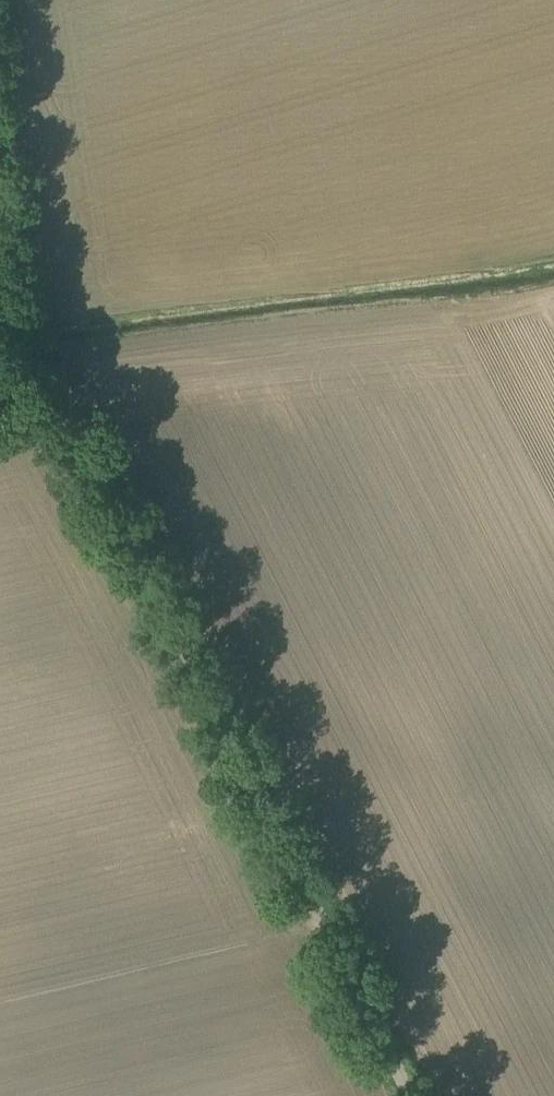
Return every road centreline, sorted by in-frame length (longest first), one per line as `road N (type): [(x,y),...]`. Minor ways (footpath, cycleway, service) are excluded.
road 1 (unclassified): [(410,1095),(36,367),(0,184)]

